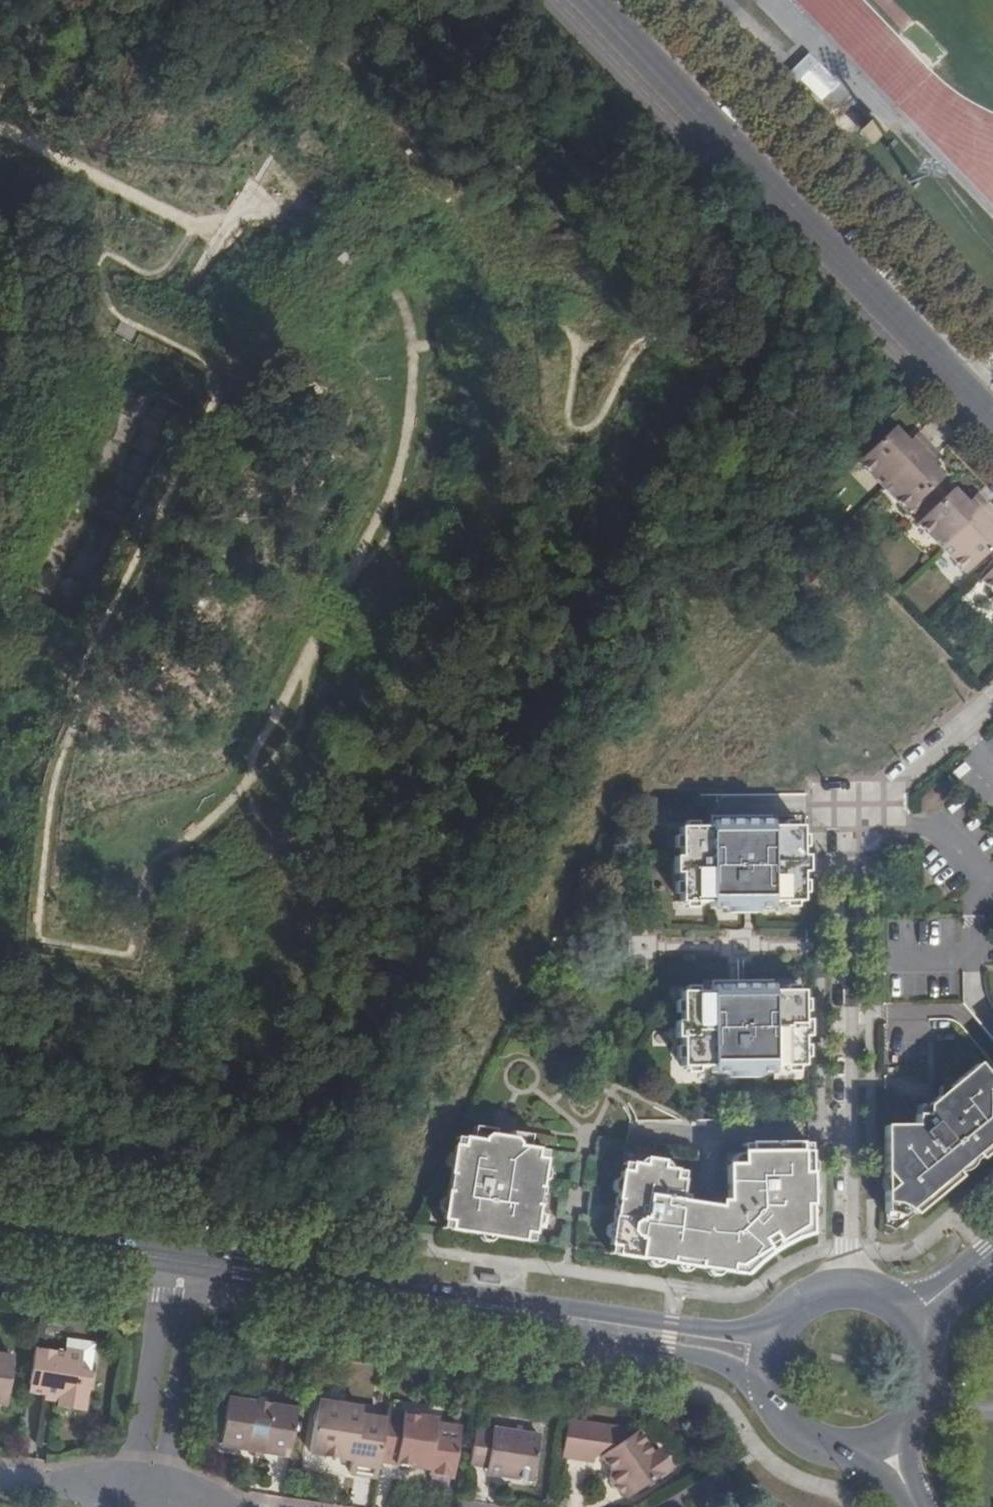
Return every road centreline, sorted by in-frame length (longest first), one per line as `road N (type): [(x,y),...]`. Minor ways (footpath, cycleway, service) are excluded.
road 1 (residential): [(850,1284),(846,824),(992,705)]
road 2 (residential): [(175,1259),(766,1358)]
road 3 (residential): [(992,421),(589,0)]
road 4 (residential): [(175,1259),(154,1295),(121,1484)]
road 5 (residential): [(156,1489),(185,1297),(175,1259)]
road 6 (residential): [(0,1231),(175,1259)]
road 7 (secondary): [(766,1358),(774,1406),(789,1425),(831,1449),(879,1445)]
road 8 (secondary): [(850,1284),(803,1297),(772,1334),(766,1358)]

